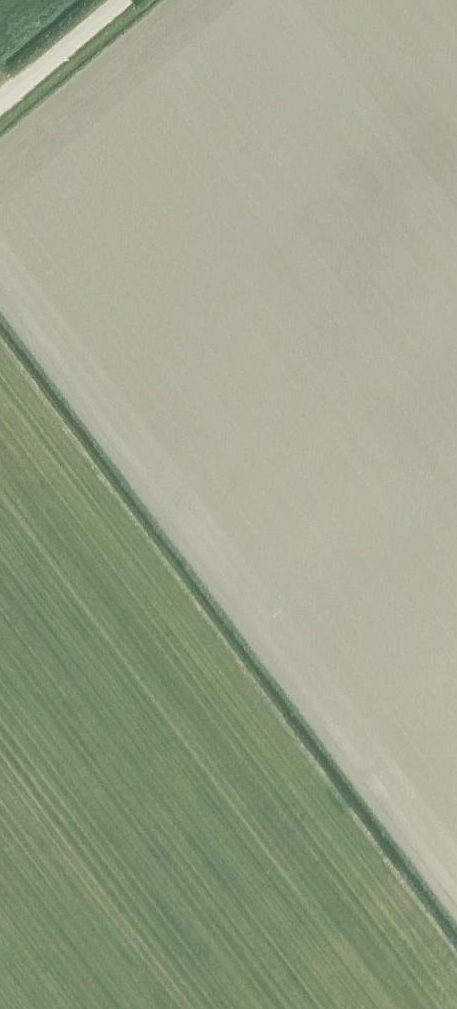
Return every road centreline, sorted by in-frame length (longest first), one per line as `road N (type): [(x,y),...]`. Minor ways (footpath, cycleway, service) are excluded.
road 1 (unclassified): [(0,102),(120,0)]

